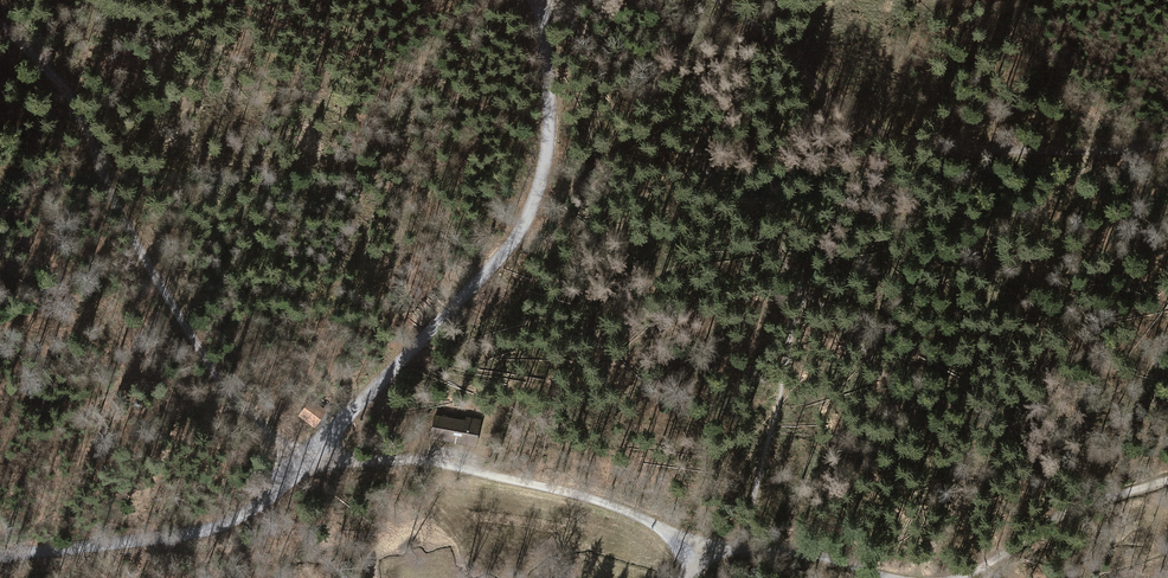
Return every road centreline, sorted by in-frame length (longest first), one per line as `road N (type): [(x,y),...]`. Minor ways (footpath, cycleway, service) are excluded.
road 1 (track): [(558,0),(542,9),(545,144),(520,229),(356,411),(304,457)]
road 2 (track): [(304,457),(235,405),(131,237),(69,95),(0,24)]
road 3 (track): [(1167,140),(1103,149),(909,145),(858,119),(716,0)]
road 4 (track): [(694,542),(546,487),(433,465),(304,457)]
road 5 (track): [(804,288),(636,86),(537,0)]
road 6 (track): [(911,577),(946,518),(952,457),(804,288)]
road 7 (track): [(0,555),(213,528),(246,512),(304,457)]
road 8 (track): [(1167,481),(1081,504),(960,577)]
road 9 (track): [(892,577),(826,557),(739,544)]

